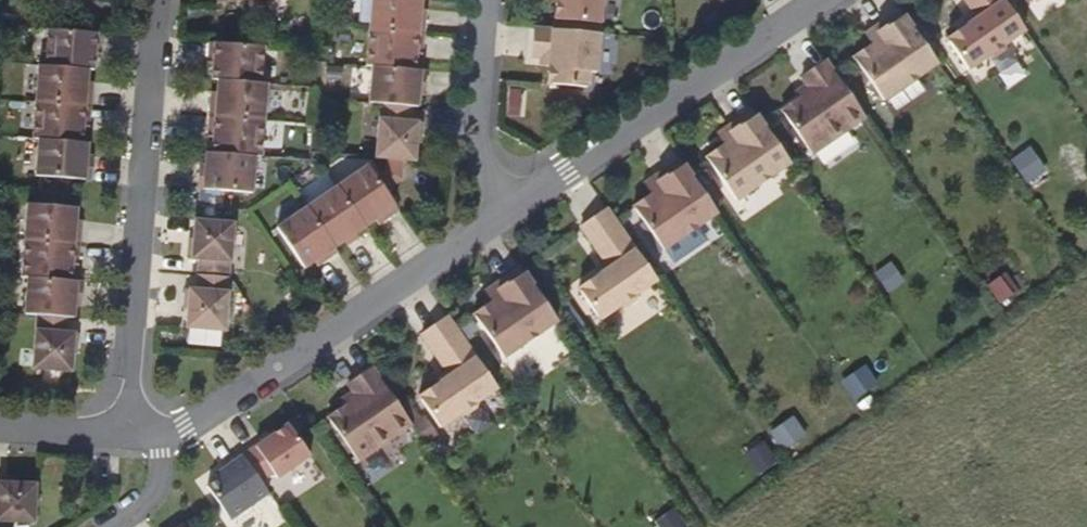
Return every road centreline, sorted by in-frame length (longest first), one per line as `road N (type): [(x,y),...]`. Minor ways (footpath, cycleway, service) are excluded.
road 1 (residential): [(159,0),(133,399),(143,430)]
road 2 (residential): [(143,430),(184,427),(225,405),(506,210)]
road 3 (residential): [(506,210),(820,0)]
road 4 (residential): [(506,210),(479,141),(487,0)]
road 5 (residential): [(0,427),(143,430)]
road 6 (residential): [(117,526),(143,506),(162,474),(143,430)]

